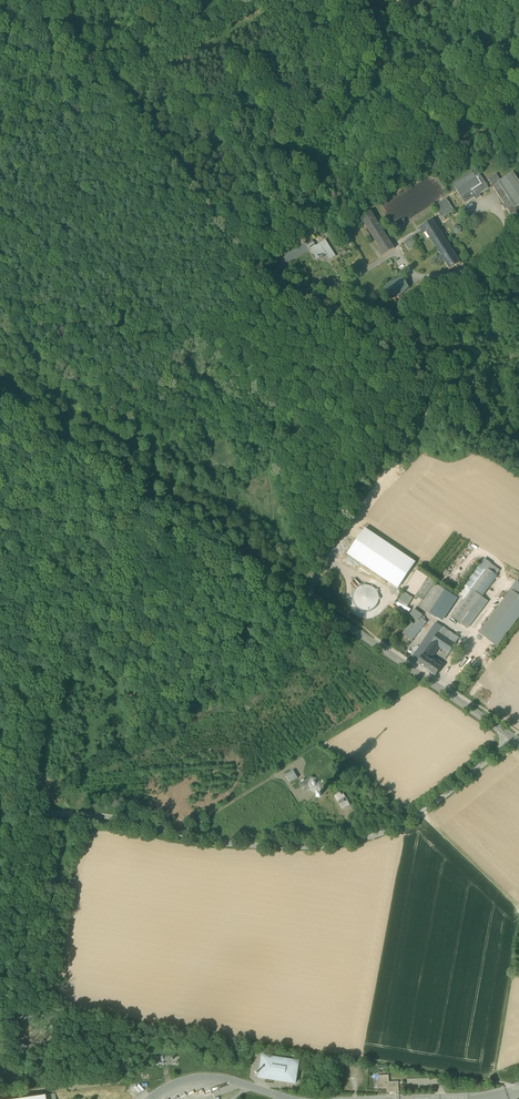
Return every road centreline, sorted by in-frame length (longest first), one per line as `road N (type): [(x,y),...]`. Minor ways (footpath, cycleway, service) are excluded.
road 1 (secondary): [(512,738),(0,389)]
road 2 (unclassified): [(0,814),(119,819),(226,845),(321,848),(395,828),(512,738)]
road 3 (track): [(518,1087),(129,1021)]
road 4 (track): [(332,307),(430,392),(422,423),(310,593)]
road 5 (track): [(202,200),(276,187),(341,110),(433,54),(494,0)]
road 6 (track): [(129,1021),(18,1003),(15,996),(48,814)]
road 7 (residential): [(518,313),(371,325),(267,269)]
road 8 (track): [(267,269),(202,200),(110,74)]
road 9 (track): [(129,1021),(115,1080),(0,1094)]
road 10 (track): [(518,919),(490,1081)]
road 11 (track): [(90,632),(190,520)]
road 12 (track): [(110,74),(232,0)]
road 13 (track): [(421,813),(518,907)]
road 14 (track): [(268,573),(235,635),(232,698)]
road 15 (track): [(0,143),(110,74)]

